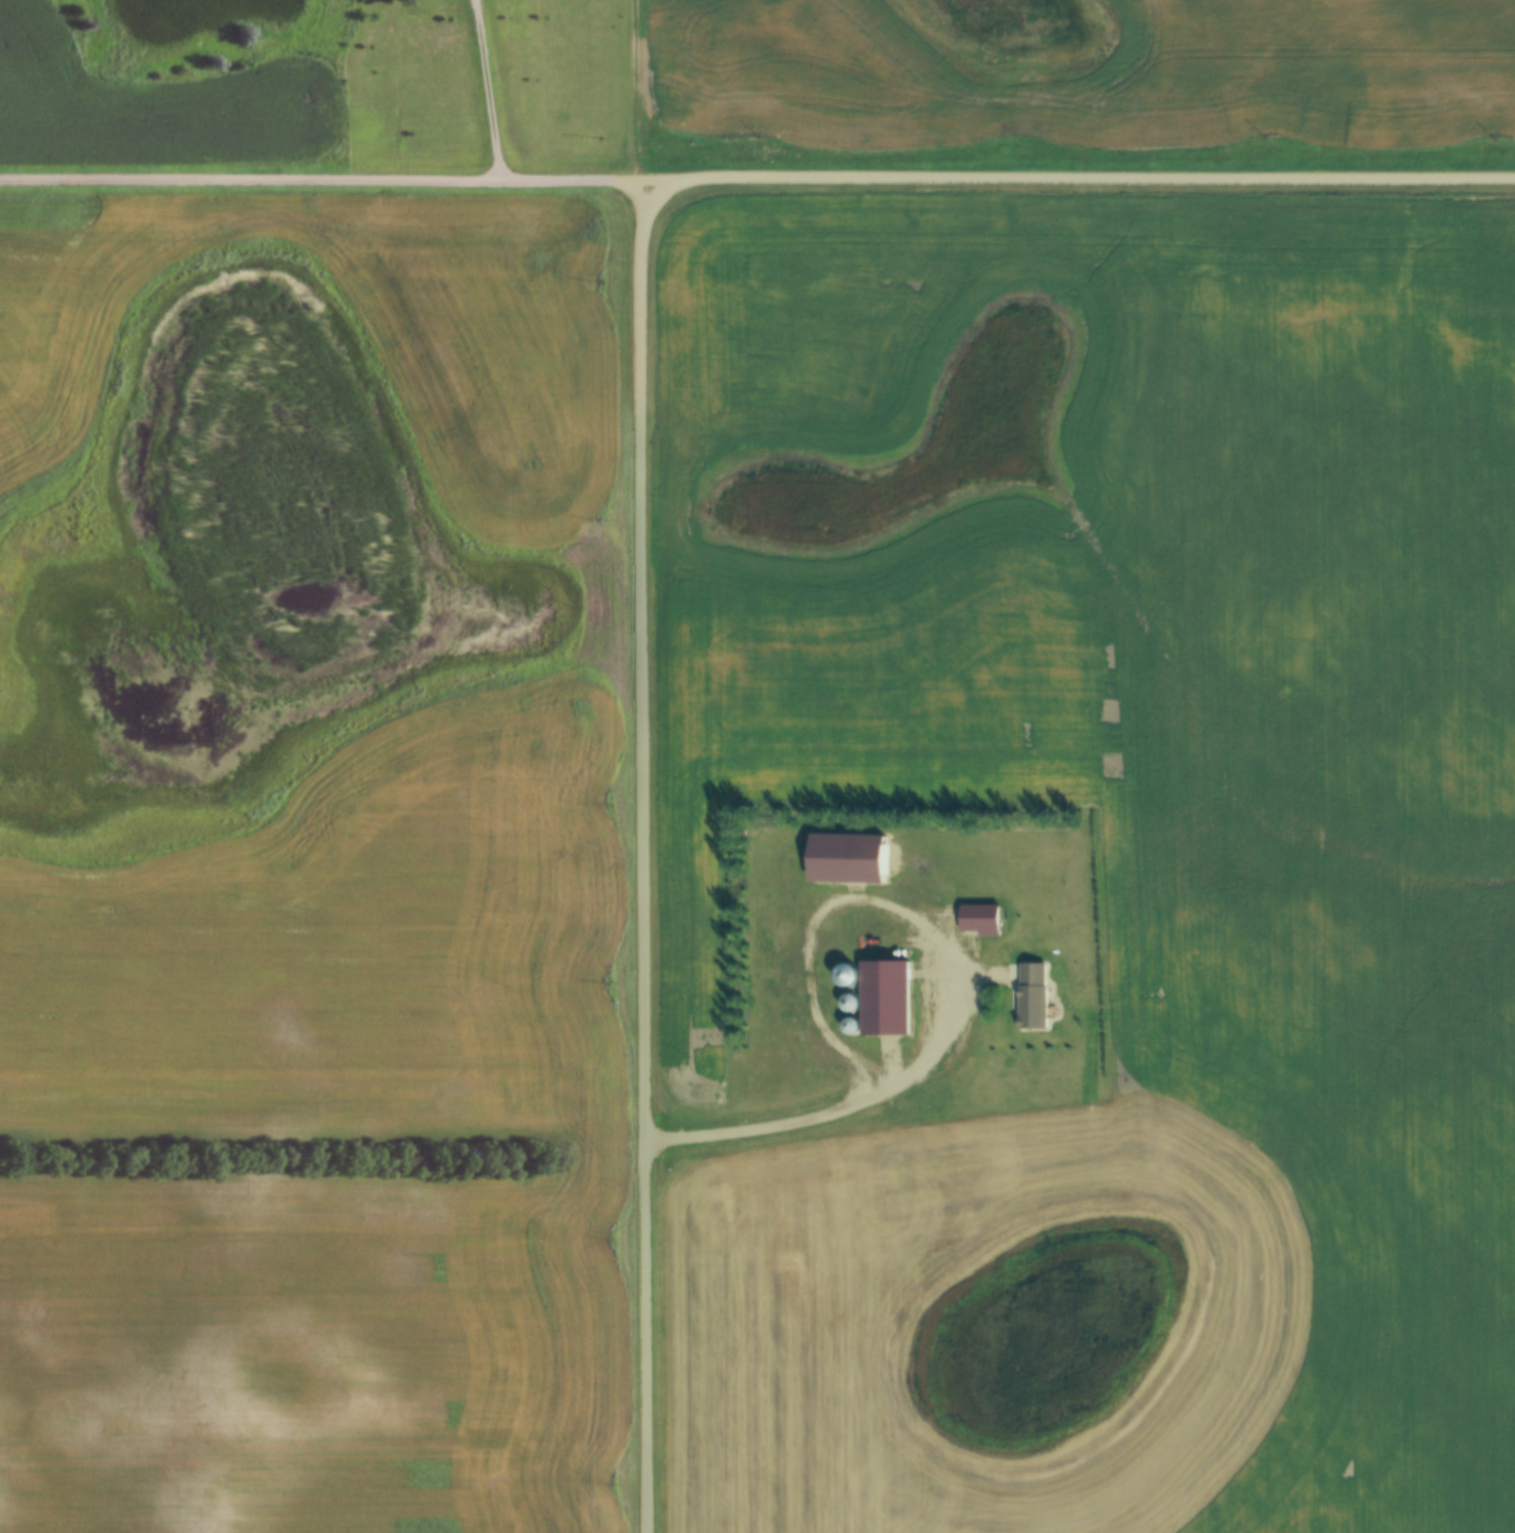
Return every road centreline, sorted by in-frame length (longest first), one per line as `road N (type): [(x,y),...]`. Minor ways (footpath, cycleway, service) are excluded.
road 1 (residential): [(1514,182),(0,181)]
road 2 (residential): [(646,1532),(639,1051),(645,182)]
road 3 (track): [(645,182),(637,121),(641,0)]

